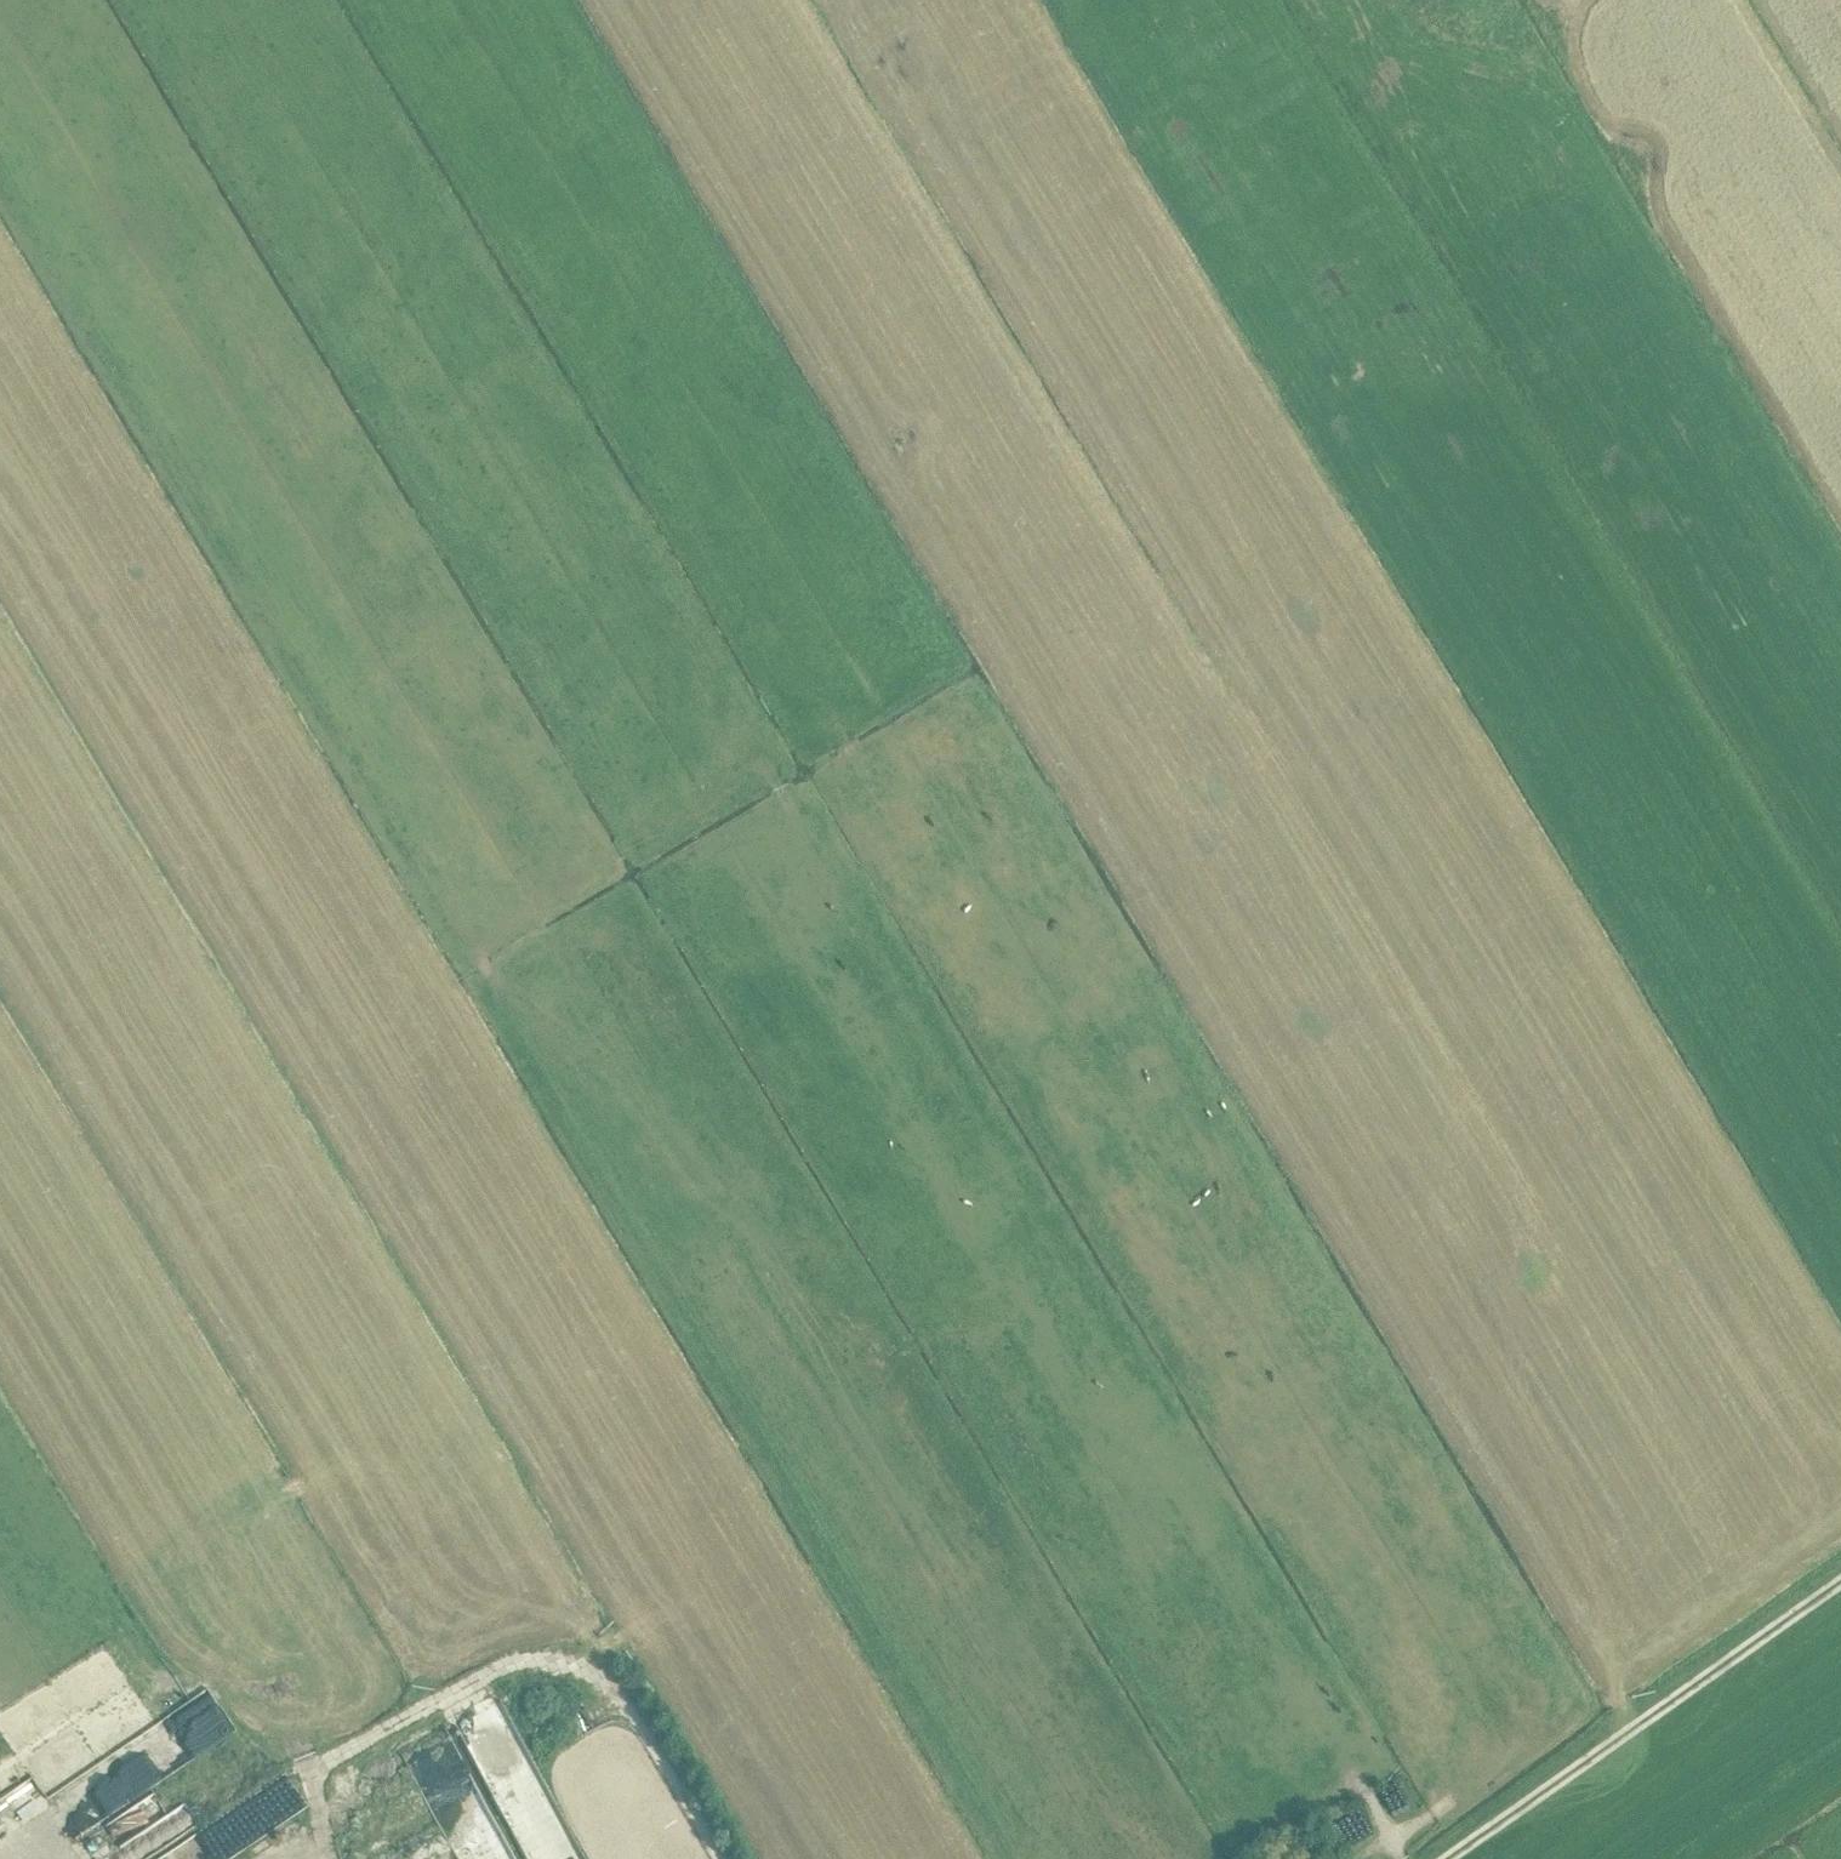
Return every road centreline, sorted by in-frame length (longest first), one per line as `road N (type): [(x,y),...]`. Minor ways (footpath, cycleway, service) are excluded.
road 1 (track): [(721,1858),(605,1680),(566,1661),(519,1659),(325,1760),(314,1780),(325,1858)]
road 2 (track): [(1450,1858),(1840,1586)]

